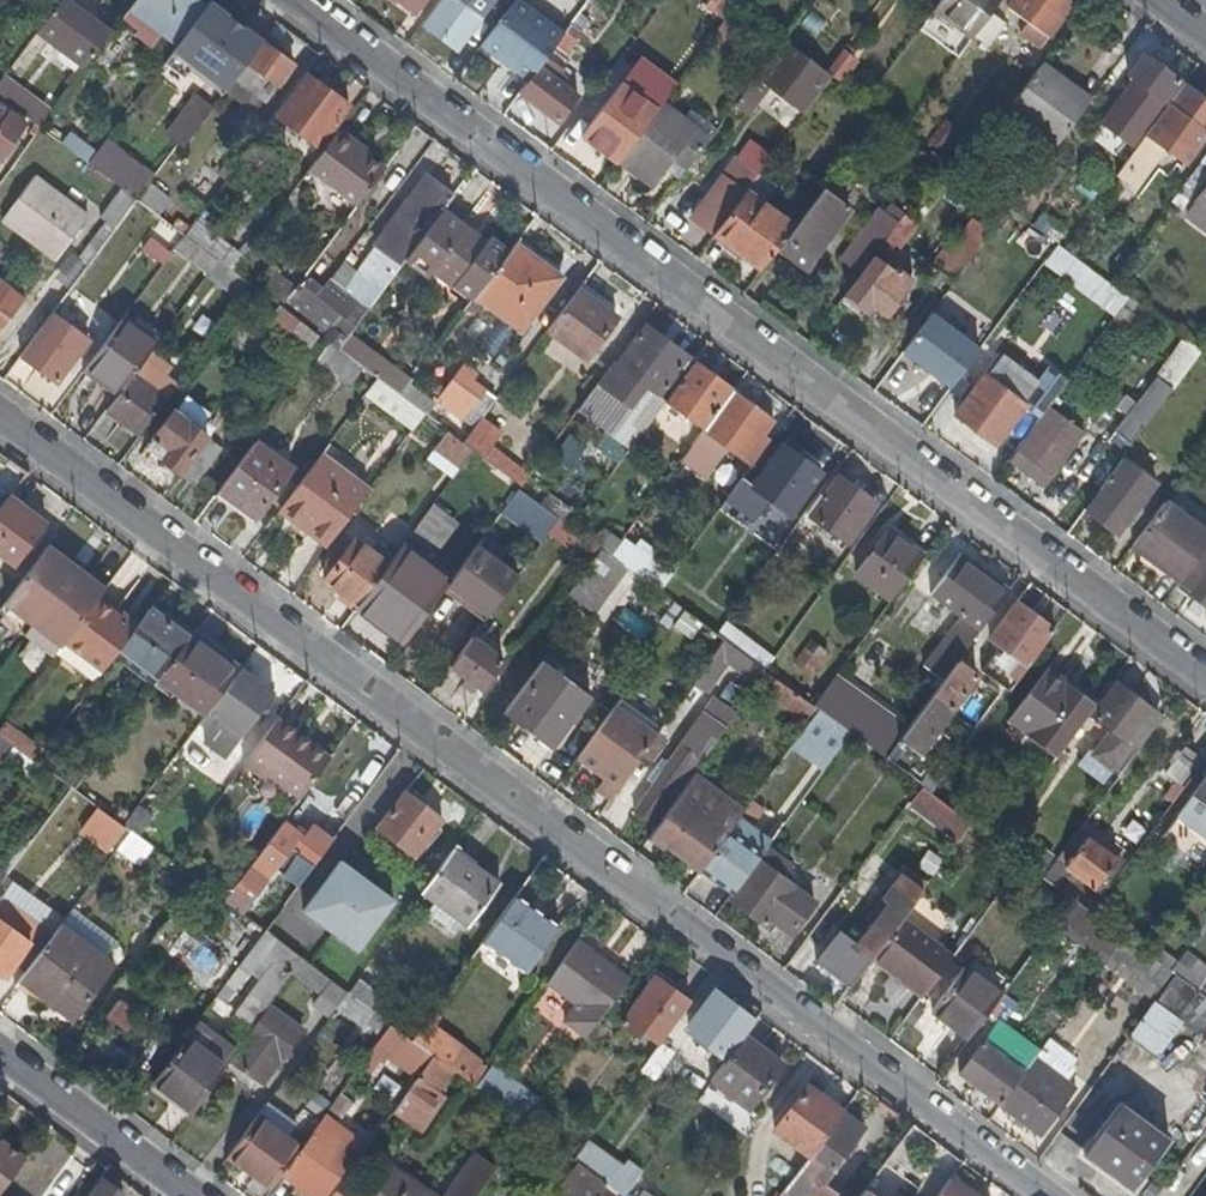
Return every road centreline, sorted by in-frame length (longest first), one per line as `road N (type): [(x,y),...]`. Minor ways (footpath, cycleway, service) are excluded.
road 1 (residential): [(1051,1195),(0,416)]
road 2 (residential): [(299,0),(1205,678)]
road 3 (residential): [(0,1057),(186,1195)]

